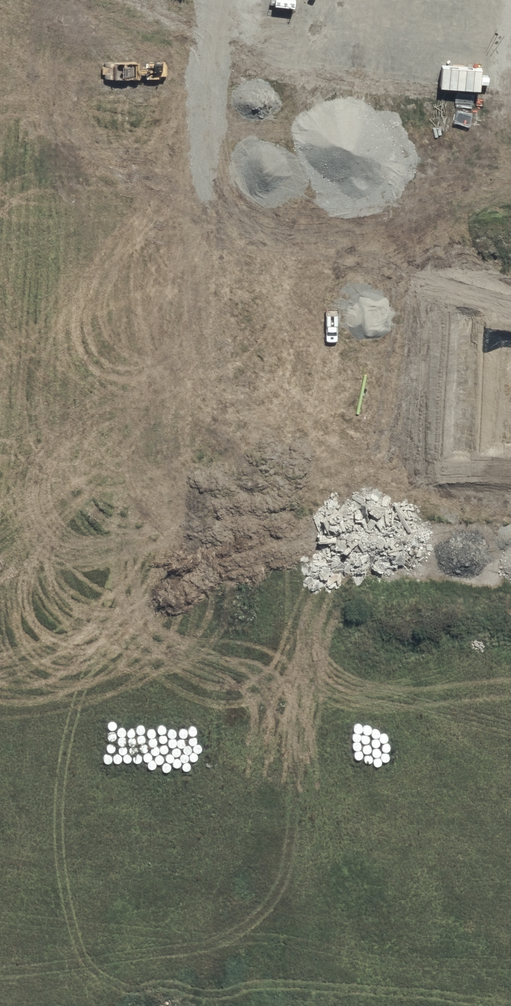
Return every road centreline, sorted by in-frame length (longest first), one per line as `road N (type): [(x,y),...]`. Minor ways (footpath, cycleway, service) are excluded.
road 1 (unknown): [(382,0),(358,485),(372,583),(411,714),(458,806),(510,860)]
road 2 (unknown): [(0,866),(137,870),(411,714)]
road 3 (unknown): [(0,146),(372,157)]

